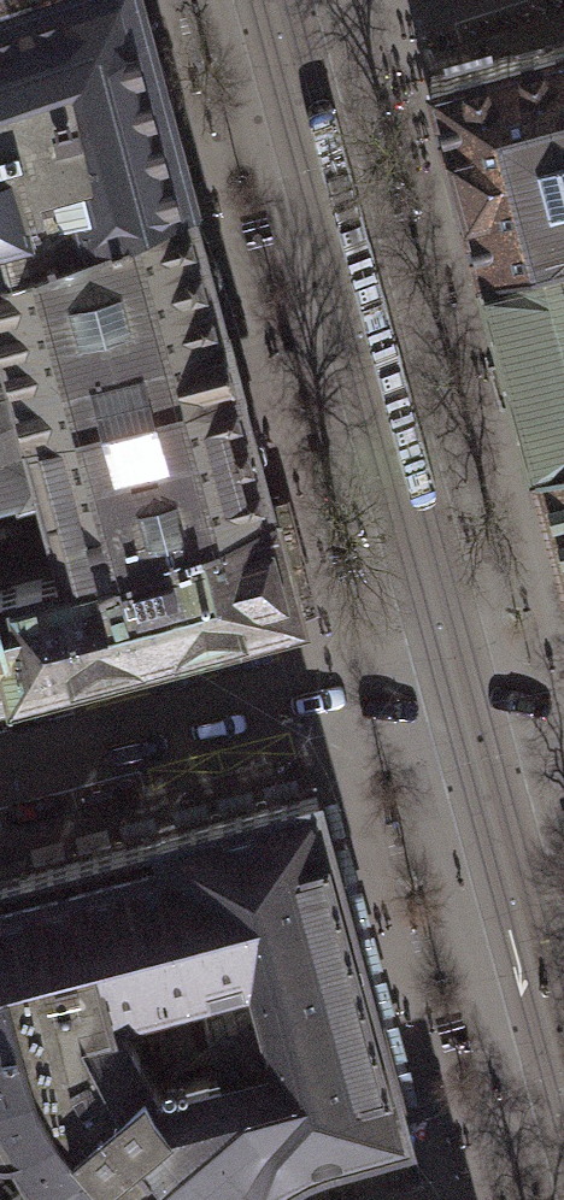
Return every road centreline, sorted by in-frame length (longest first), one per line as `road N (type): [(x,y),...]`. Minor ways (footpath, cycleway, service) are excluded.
road 1 (residential): [(281,33),(448,653)]
road 2 (residential): [(0,774),(448,653)]
road 3 (residential): [(477,757),(563,1076)]

